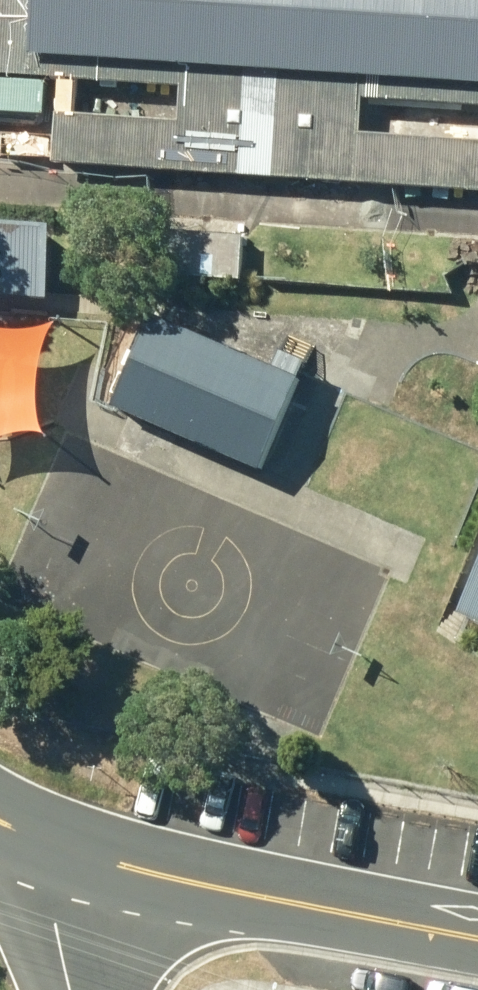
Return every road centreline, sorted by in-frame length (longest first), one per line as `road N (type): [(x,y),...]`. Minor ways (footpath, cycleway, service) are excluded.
road 1 (residential): [(477,940),(74,855)]
road 2 (residential): [(74,855),(56,926),(65,989)]

